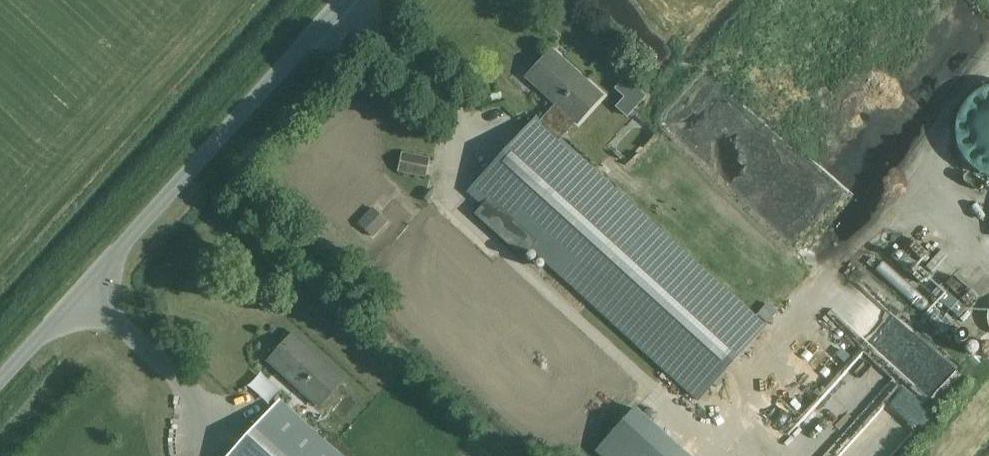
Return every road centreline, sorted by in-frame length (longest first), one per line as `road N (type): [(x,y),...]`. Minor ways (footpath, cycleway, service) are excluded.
road 1 (unclassified): [(0,374),(343,0)]

